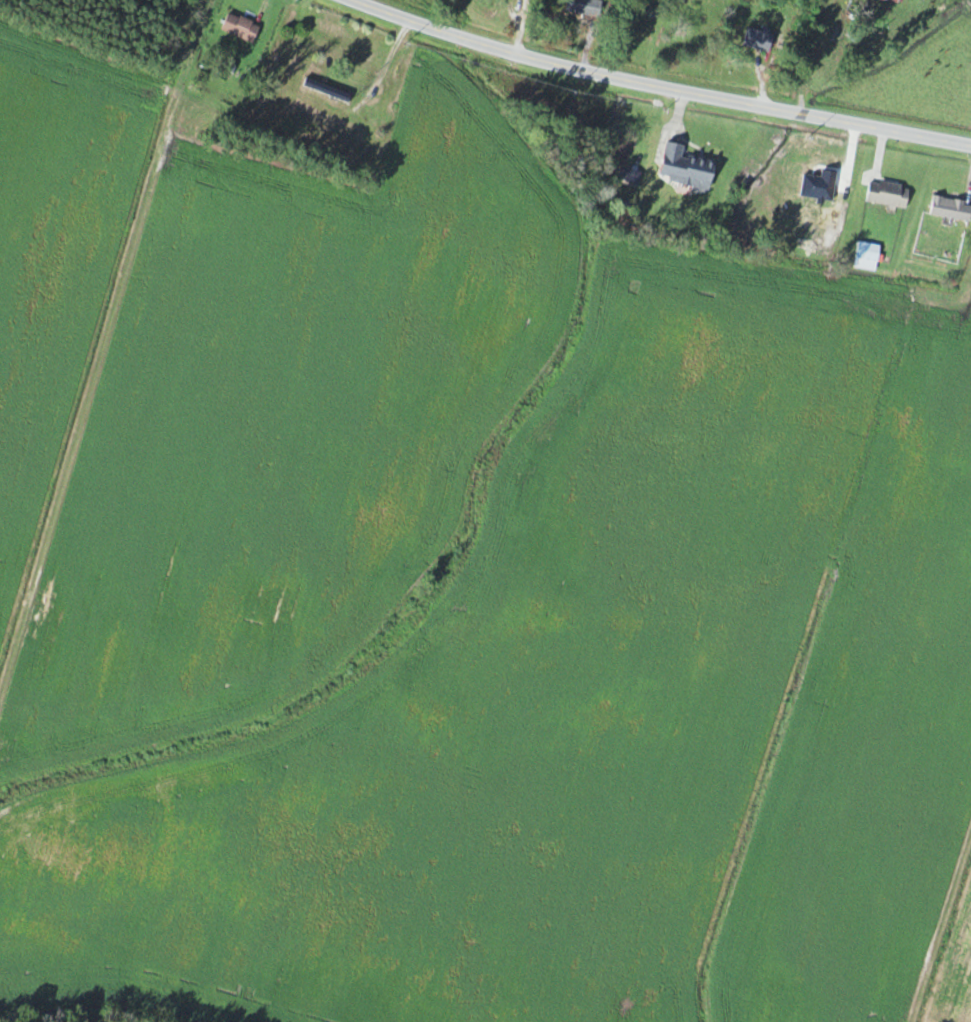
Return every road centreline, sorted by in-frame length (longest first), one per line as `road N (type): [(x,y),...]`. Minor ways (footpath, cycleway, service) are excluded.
road 1 (tertiary): [(970,143),(550,60),(355,0)]

